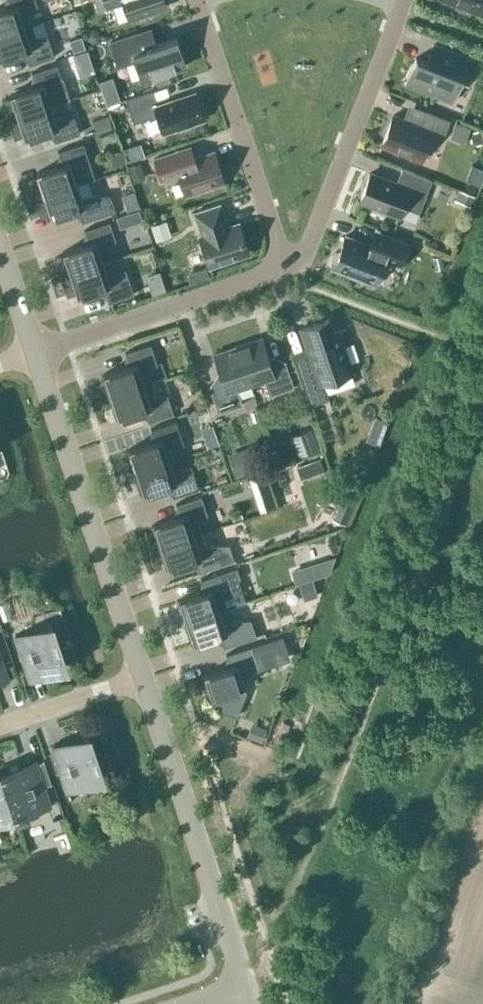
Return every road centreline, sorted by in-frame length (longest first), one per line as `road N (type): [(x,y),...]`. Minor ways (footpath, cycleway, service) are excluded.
road 1 (track): [(229,937),(260,926),(288,895),(482,405)]
road 2 (residential): [(141,679),(34,351)]
road 3 (residential): [(245,988),(141,679)]
road 4 (residential): [(401,8),(310,242),(284,268)]
road 5 (residential): [(284,268),(196,7)]
road 6 (residential): [(284,268),(34,351)]
road 7 (residential): [(141,679),(0,726)]

